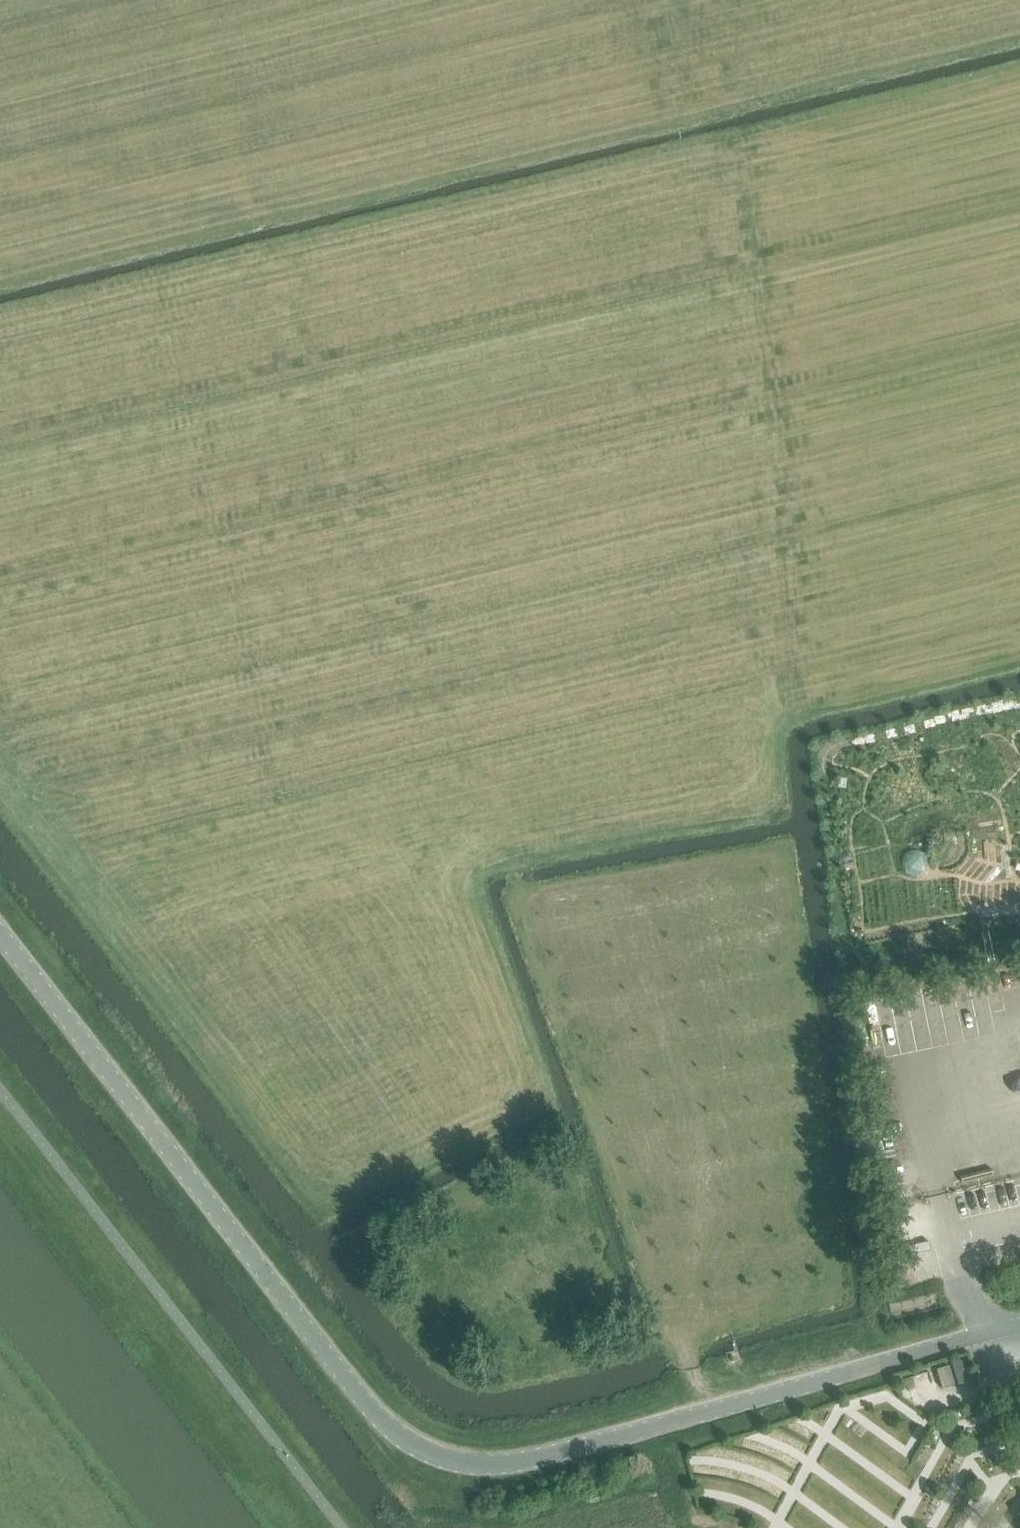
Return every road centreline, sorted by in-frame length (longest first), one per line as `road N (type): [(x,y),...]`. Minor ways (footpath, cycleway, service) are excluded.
road 1 (tertiary): [(1019,1324),(524,1461),(448,1461),(376,1420),(0,935)]

